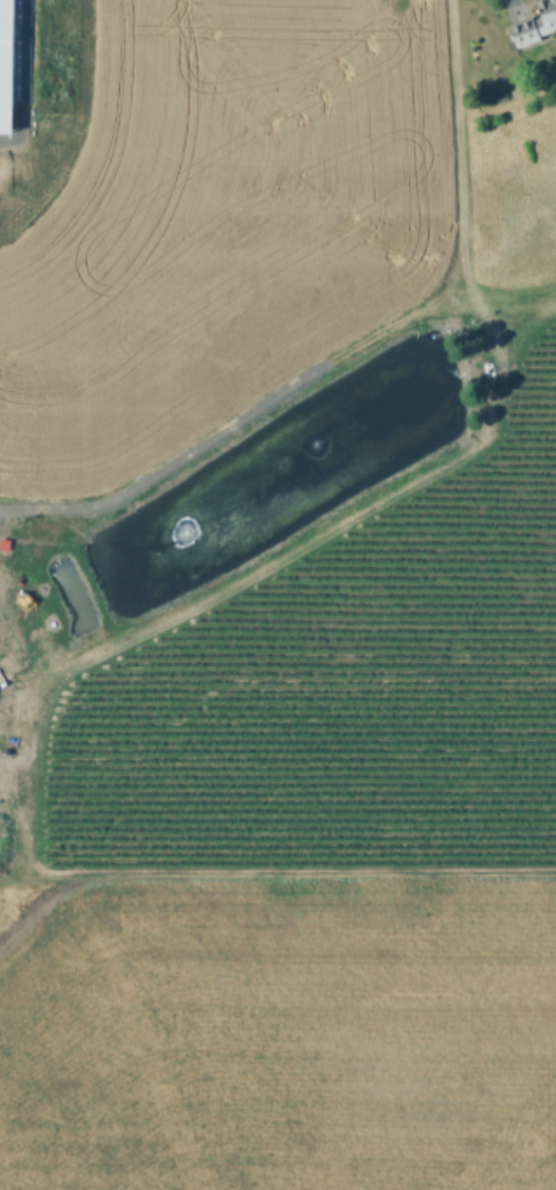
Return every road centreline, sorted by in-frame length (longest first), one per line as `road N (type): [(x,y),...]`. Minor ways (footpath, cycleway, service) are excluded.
road 1 (track): [(0,679),(55,668),(200,608),(449,463),(486,431),(495,393),(494,332),(456,251),(449,0)]
road 2 (track): [(0,508),(98,501),(161,466),(418,302),(456,251)]

